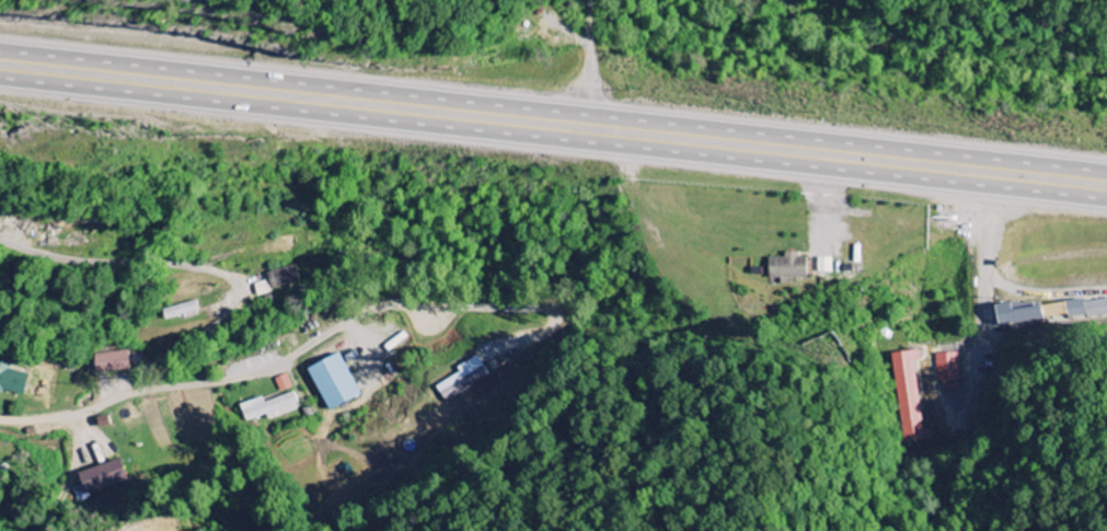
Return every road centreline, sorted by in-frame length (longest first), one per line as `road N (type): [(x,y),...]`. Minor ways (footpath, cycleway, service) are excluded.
road 1 (trunk): [(0,79),(1106,202)]
road 2 (trunk): [(1106,170),(0,50)]
road 3 (residential): [(0,418),(70,415),(154,388),(260,370),(381,305),(426,309)]
road 4 (residential): [(0,238),(43,253),(198,265),(231,275),(238,287)]

